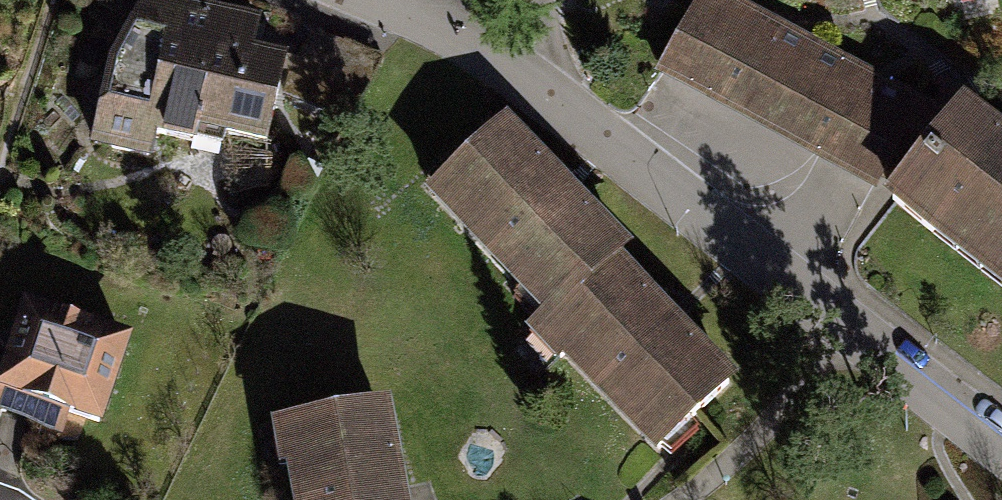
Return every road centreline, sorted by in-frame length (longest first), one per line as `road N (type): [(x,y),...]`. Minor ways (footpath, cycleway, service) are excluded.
road 1 (residential): [(1001,455),(550,98),(367,0)]

